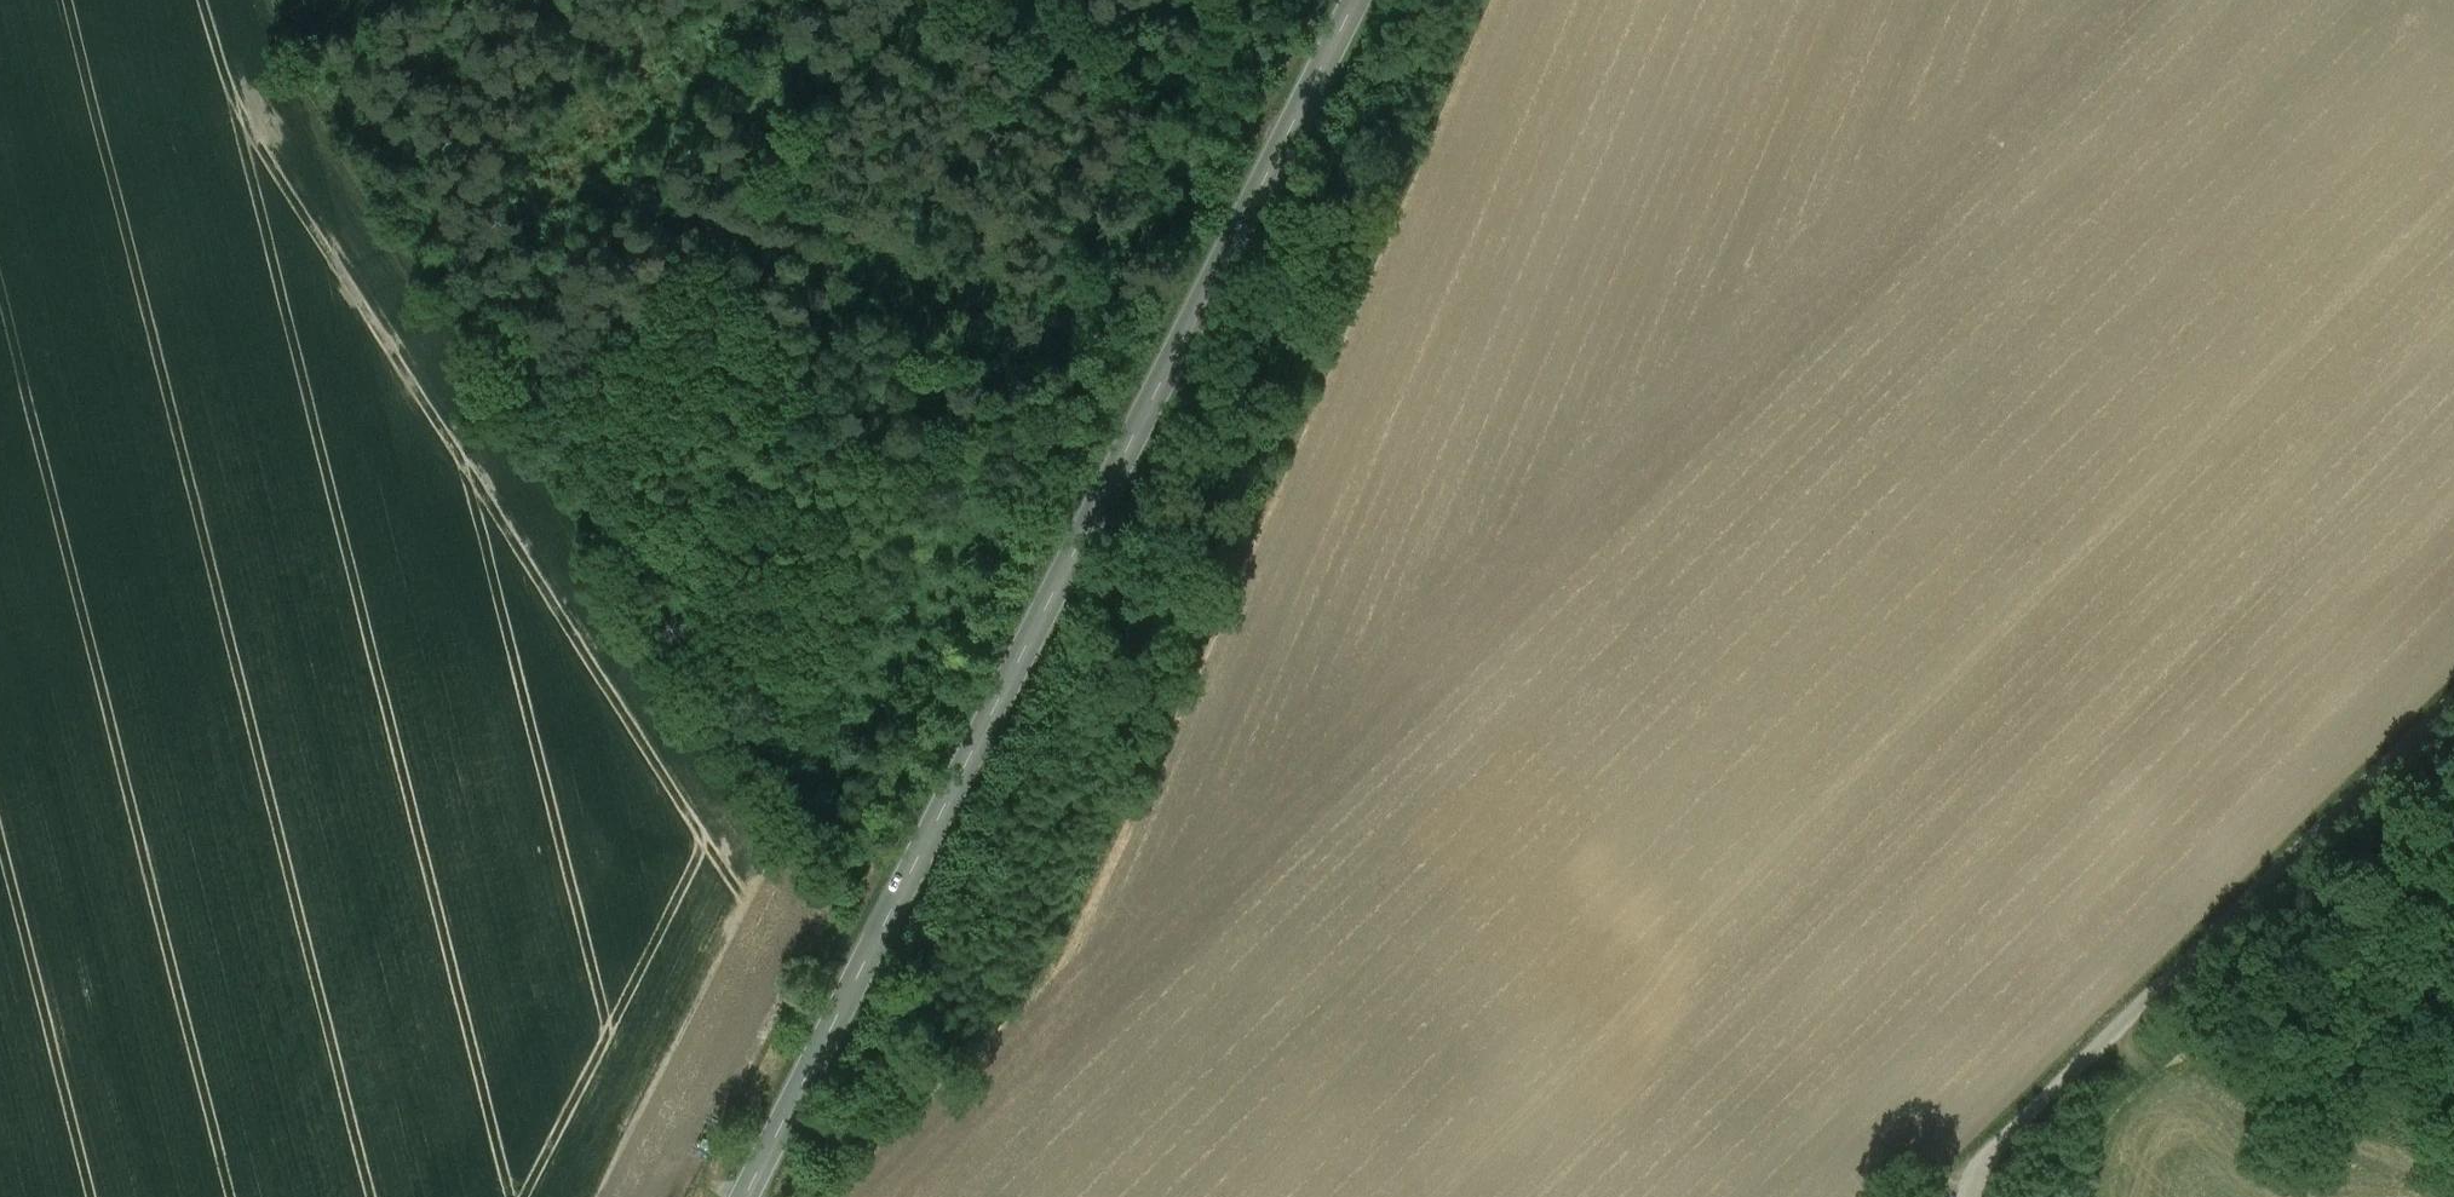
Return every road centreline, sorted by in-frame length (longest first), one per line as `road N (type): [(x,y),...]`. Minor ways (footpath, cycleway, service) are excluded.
road 1 (secondary): [(744,1196),(1355,0)]
road 2 (unclassified): [(1979,1196),(1996,1148),(2030,1108),(2453,703)]

